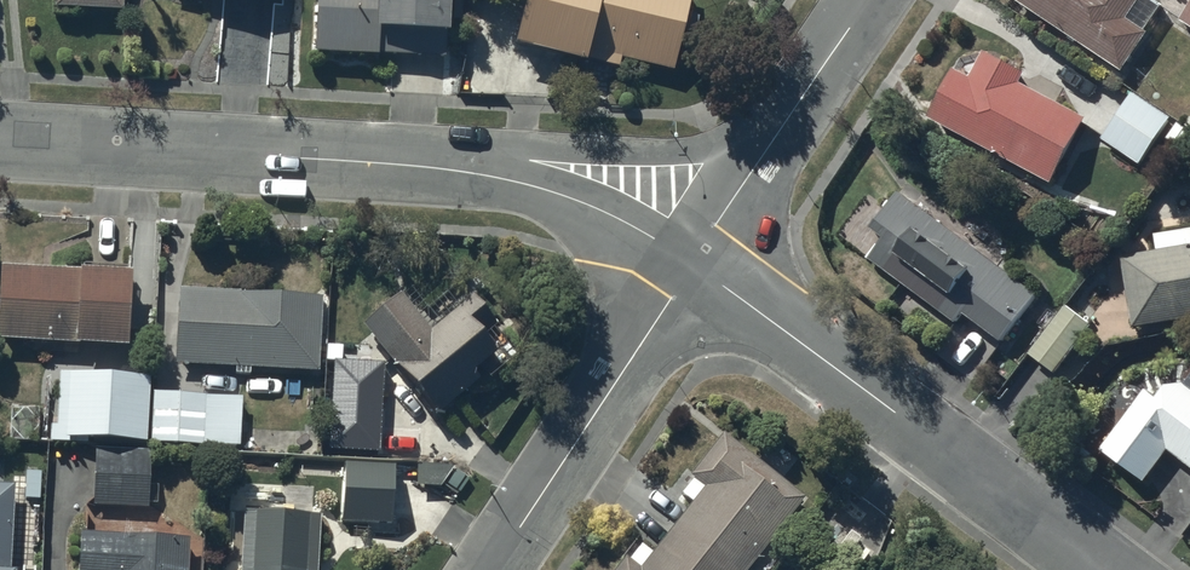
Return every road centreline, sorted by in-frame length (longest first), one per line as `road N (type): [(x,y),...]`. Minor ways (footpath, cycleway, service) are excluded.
road 1 (residential): [(692,262),(1102,569)]
road 2 (residential): [(402,166),(553,151),(702,151),(763,127),(801,97)]
road 3 (residential): [(0,142),(402,166)]
road 4 (residential): [(489,569),(692,262)]
road 5 (residential): [(402,166),(559,194),(692,262)]
road 6 (residential): [(692,262),(801,97)]

